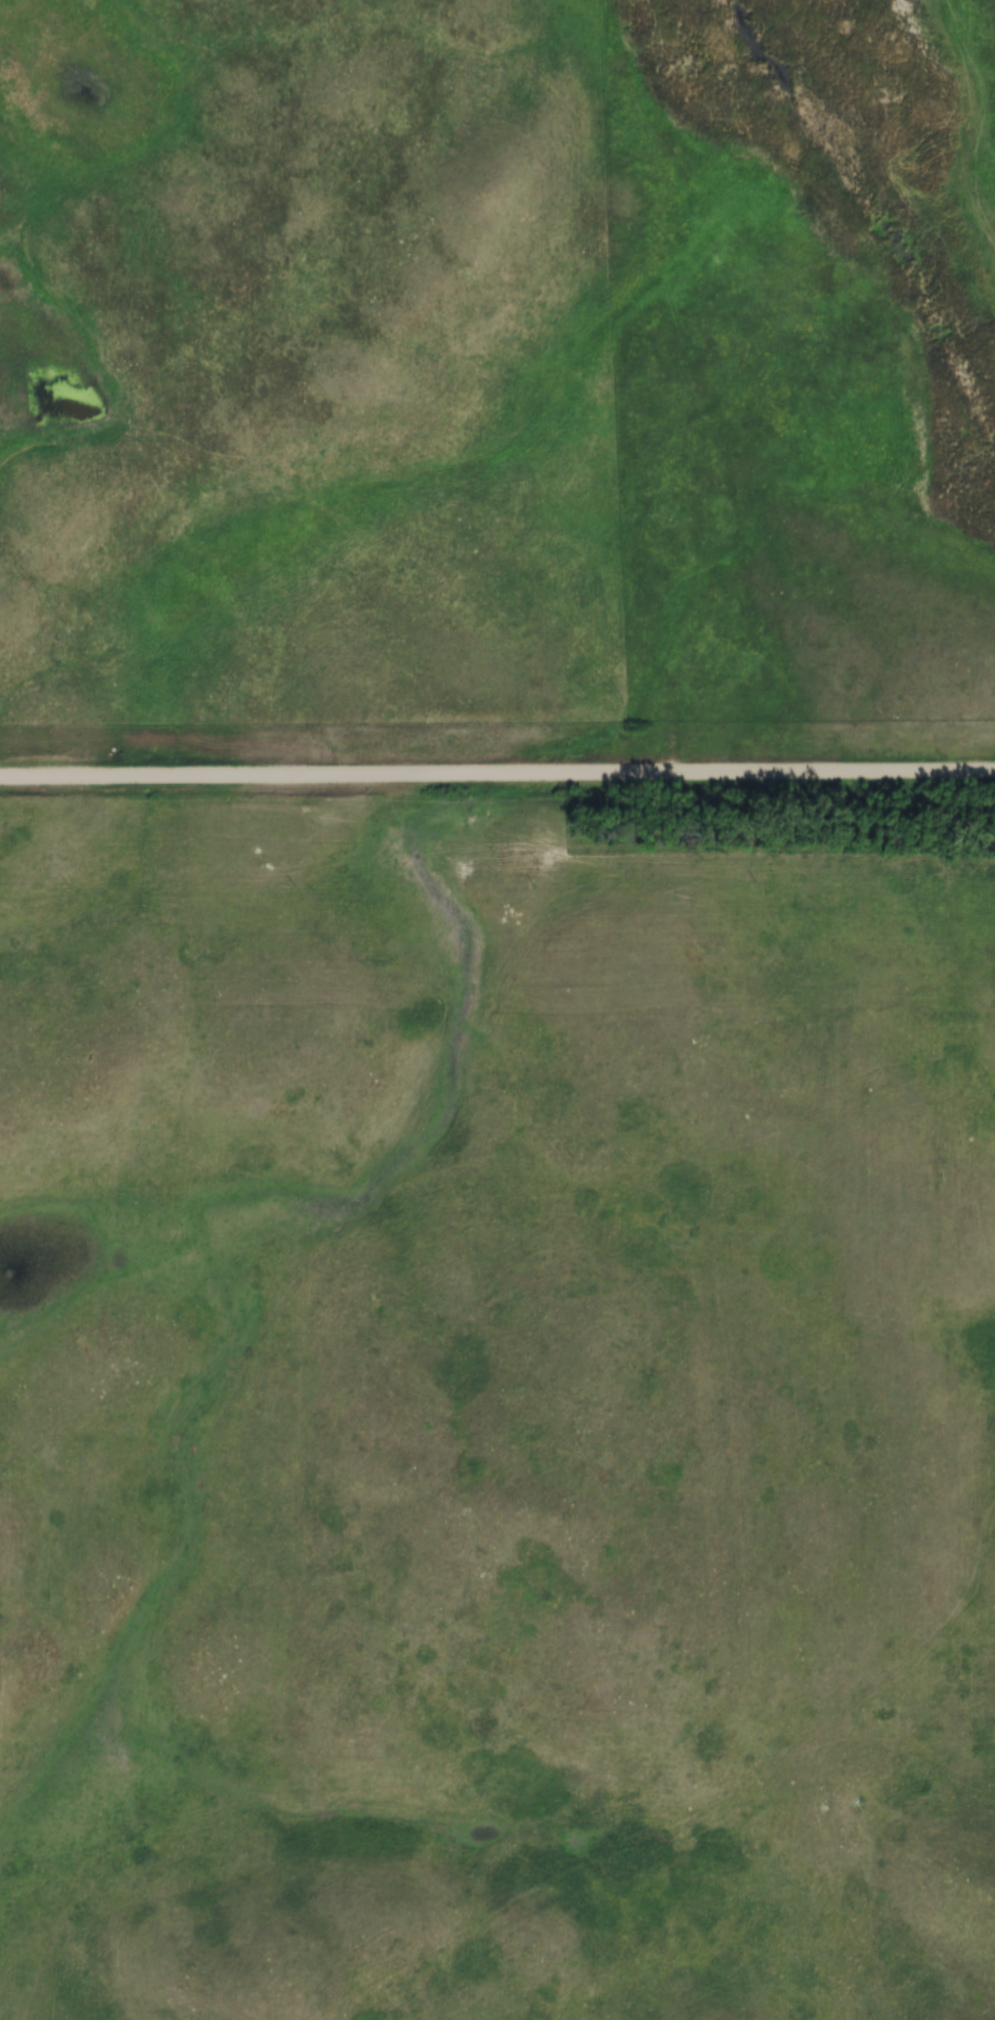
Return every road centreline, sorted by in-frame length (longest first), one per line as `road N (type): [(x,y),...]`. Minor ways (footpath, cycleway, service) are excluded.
road 1 (residential): [(994,774),(0,777)]

